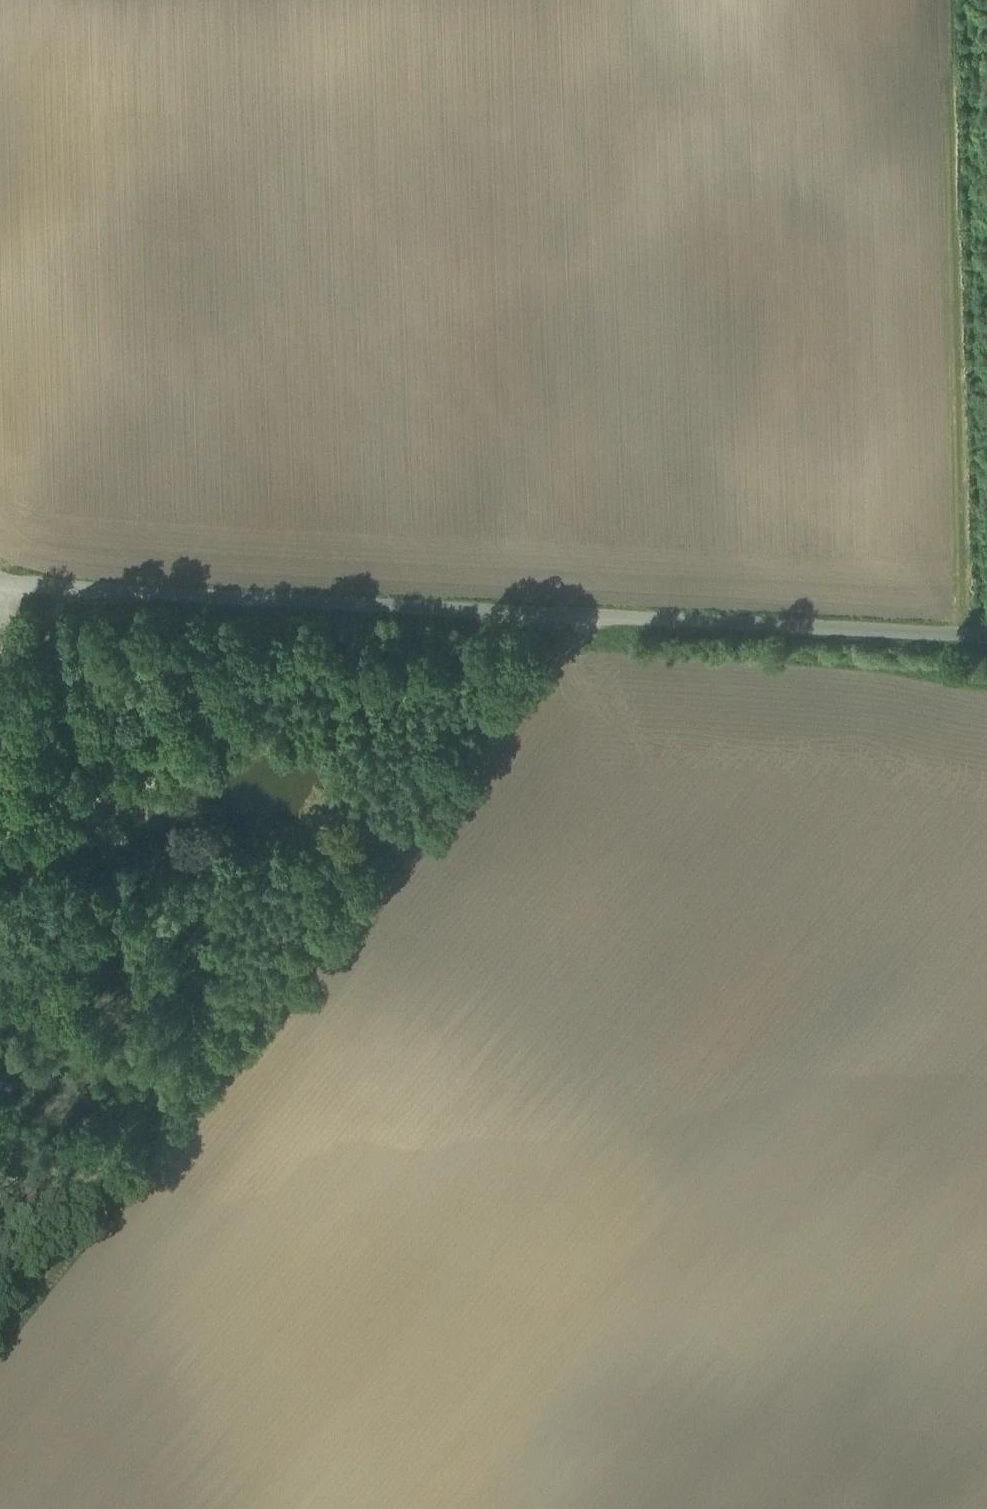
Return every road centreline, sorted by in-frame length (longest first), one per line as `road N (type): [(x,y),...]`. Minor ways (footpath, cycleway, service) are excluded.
road 1 (unclassified): [(986,633),(0,587)]

